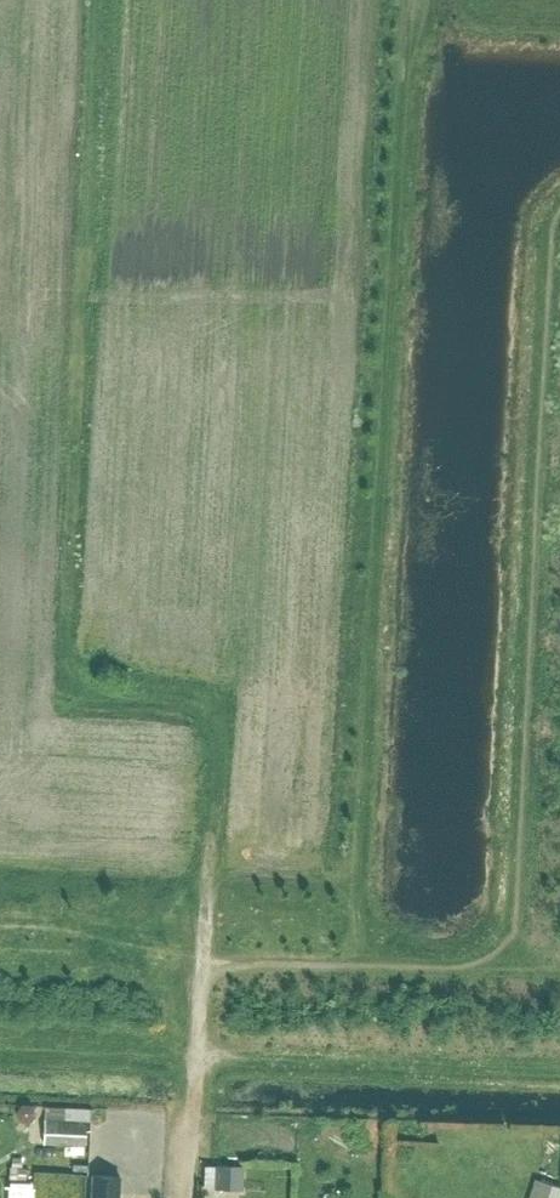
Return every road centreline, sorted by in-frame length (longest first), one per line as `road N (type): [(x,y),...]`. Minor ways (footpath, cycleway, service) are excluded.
road 1 (track): [(197,1059),(183,1197)]

